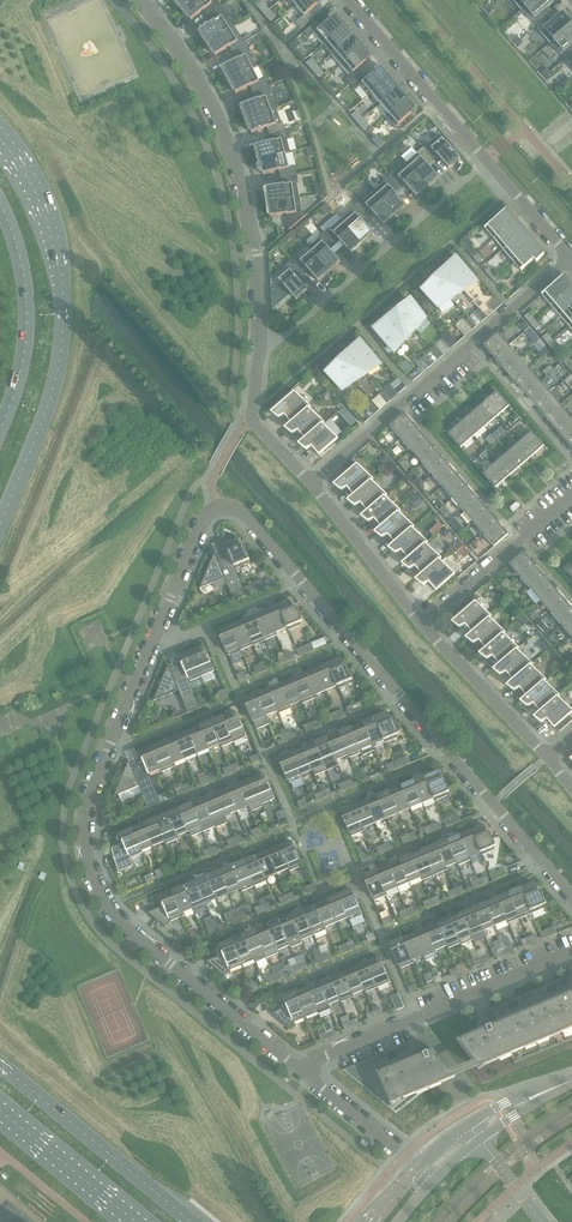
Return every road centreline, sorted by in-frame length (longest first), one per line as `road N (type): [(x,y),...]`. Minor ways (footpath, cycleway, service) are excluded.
road 1 (residential): [(571,893),(243,511),(213,510),(86,803),(86,851),(120,921),(299,1068)]
road 2 (secondary): [(0,523),(56,380),(63,295),(45,216),(0,139)]
road 3 (residential): [(259,349),(256,253),(228,144),(197,76),(142,0)]
road 4 (residential): [(311,484),(571,258)]
road 5 (residential): [(259,349),(274,345),(487,160)]
road 6 (residential): [(299,1068),(571,954)]
road 7 (secondary): [(192,1221),(0,1064)]
road 8 (secondary): [(0,205),(20,258),(27,325),(0,430)]
road 9 (residential): [(349,0),(487,160)]
road 10 (residential): [(423,625),(571,496)]
road 11 (residential): [(547,757),(423,625)]
road 12 (residential): [(423,625),(311,484)]
road 13 (secondary): [(0,1110),(134,1221)]
road 14 (residential): [(311,484),(253,423),(259,349)]
road 15 (residential): [(299,1068),(406,1155)]
road 16 (residential): [(487,160),(571,258)]

